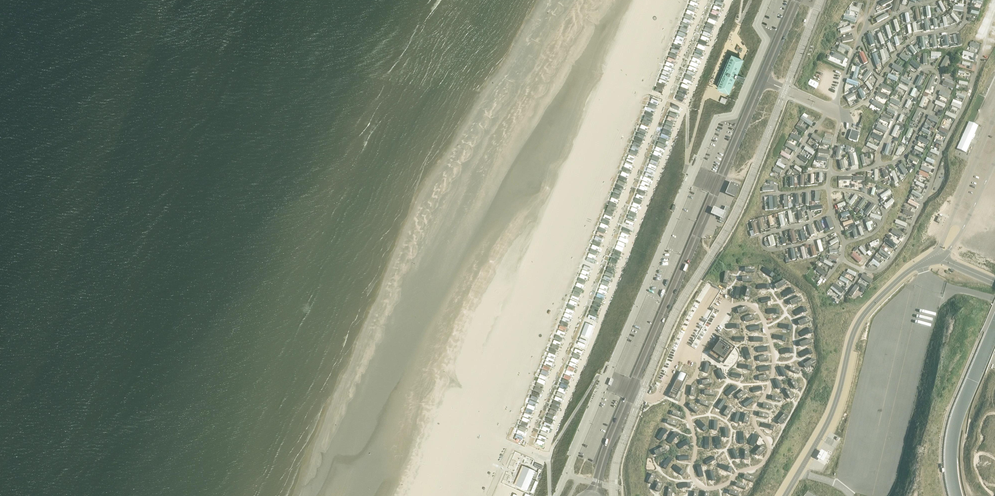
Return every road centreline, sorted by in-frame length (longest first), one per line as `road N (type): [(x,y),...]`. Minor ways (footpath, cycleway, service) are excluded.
road 1 (primary): [(794,0),(588,495)]
road 2 (primary): [(599,495),(634,390),(799,0)]

